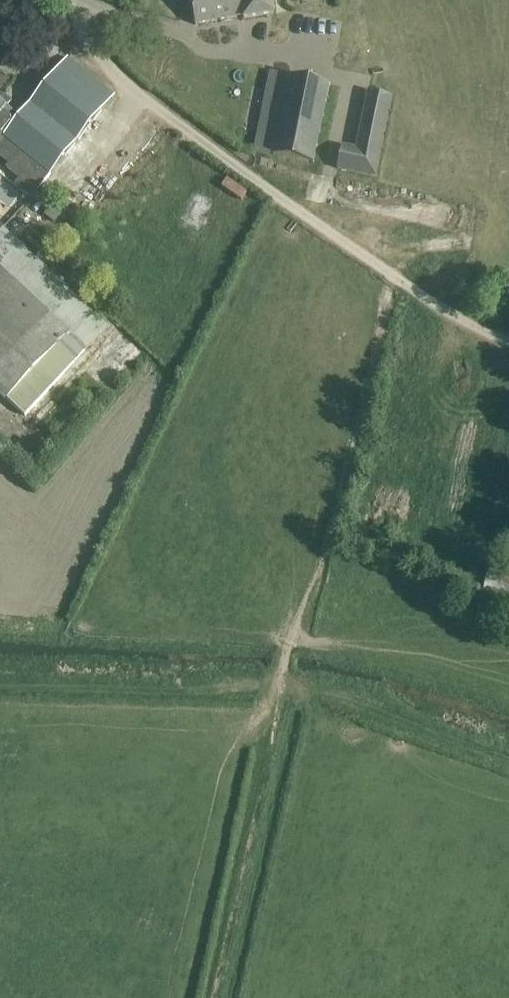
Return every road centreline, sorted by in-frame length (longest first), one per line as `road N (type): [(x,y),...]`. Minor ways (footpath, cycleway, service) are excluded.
road 1 (residential): [(508,343),(403,287),(97,63),(69,0)]
road 2 (track): [(278,698),(325,552),(391,277),(409,255),(449,246),(508,250)]
road 3 (track): [(508,765),(335,707),(234,692),(0,682)]

